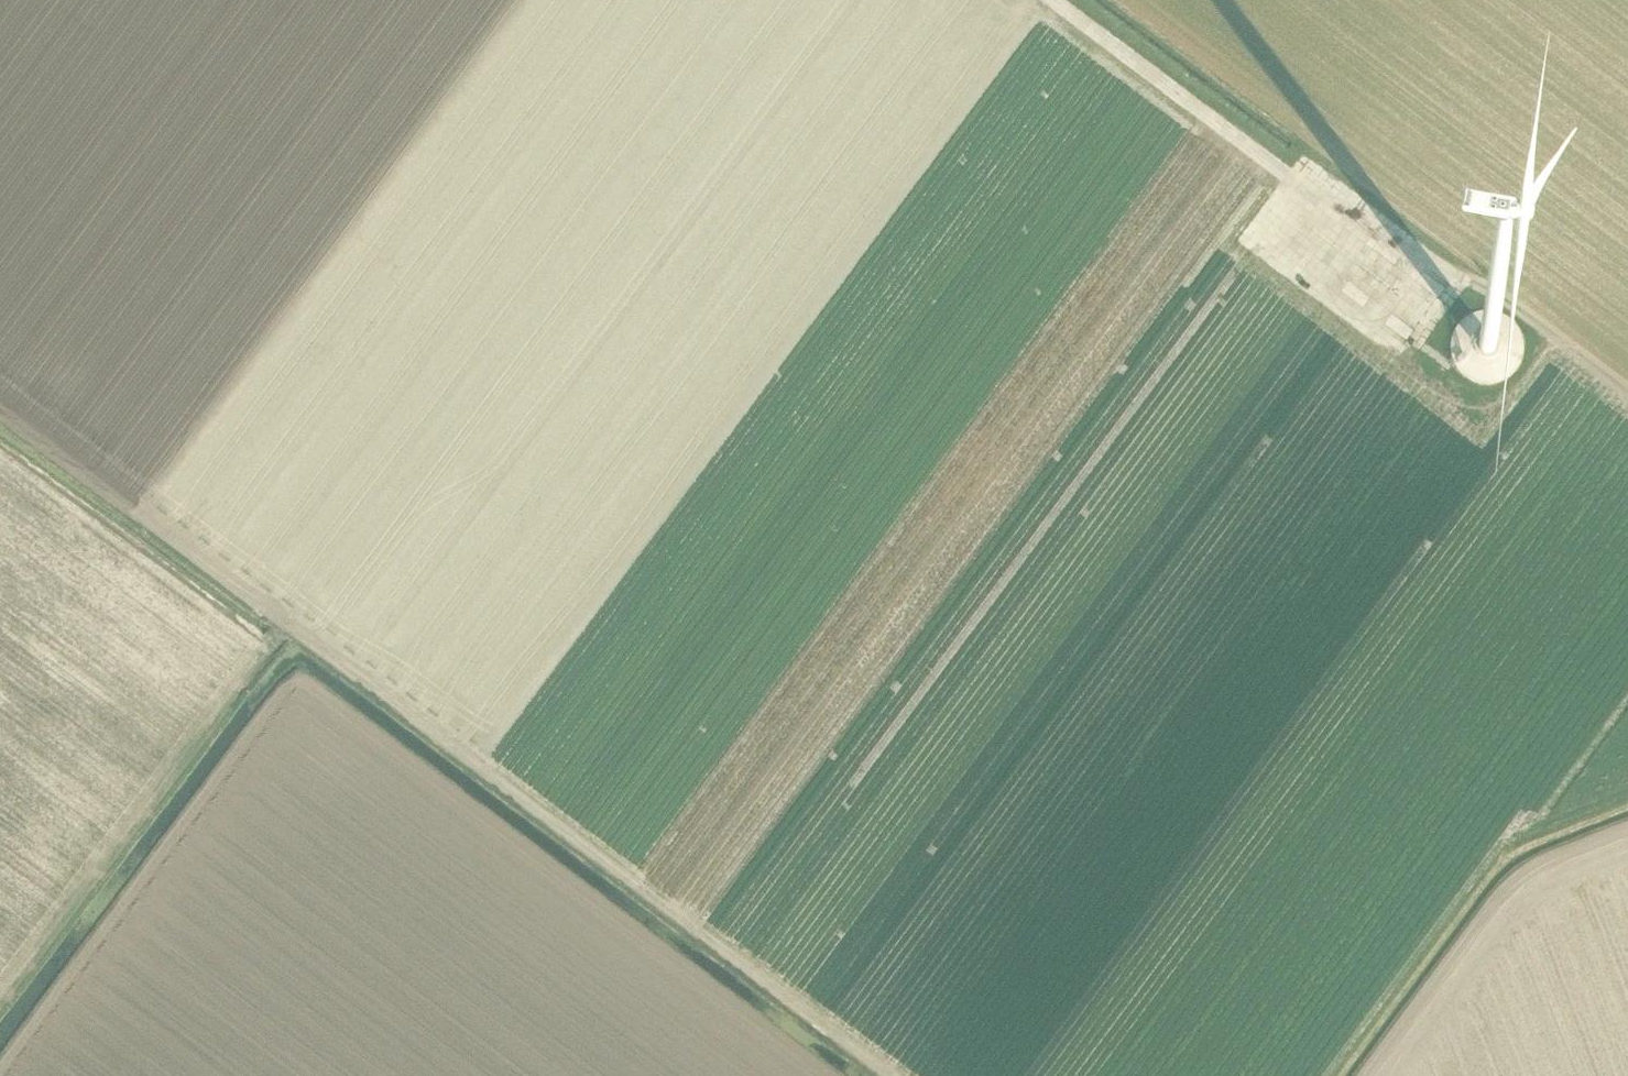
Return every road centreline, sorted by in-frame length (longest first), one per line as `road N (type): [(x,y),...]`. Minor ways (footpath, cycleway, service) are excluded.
road 1 (track): [(895,1075),(290,624),(126,834)]
road 2 (track): [(290,624),(0,405)]
road 3 (track): [(1627,833),(1524,874),(1374,1075)]
road 4 (track): [(1627,391),(1523,309),(1493,294),(1451,295)]

